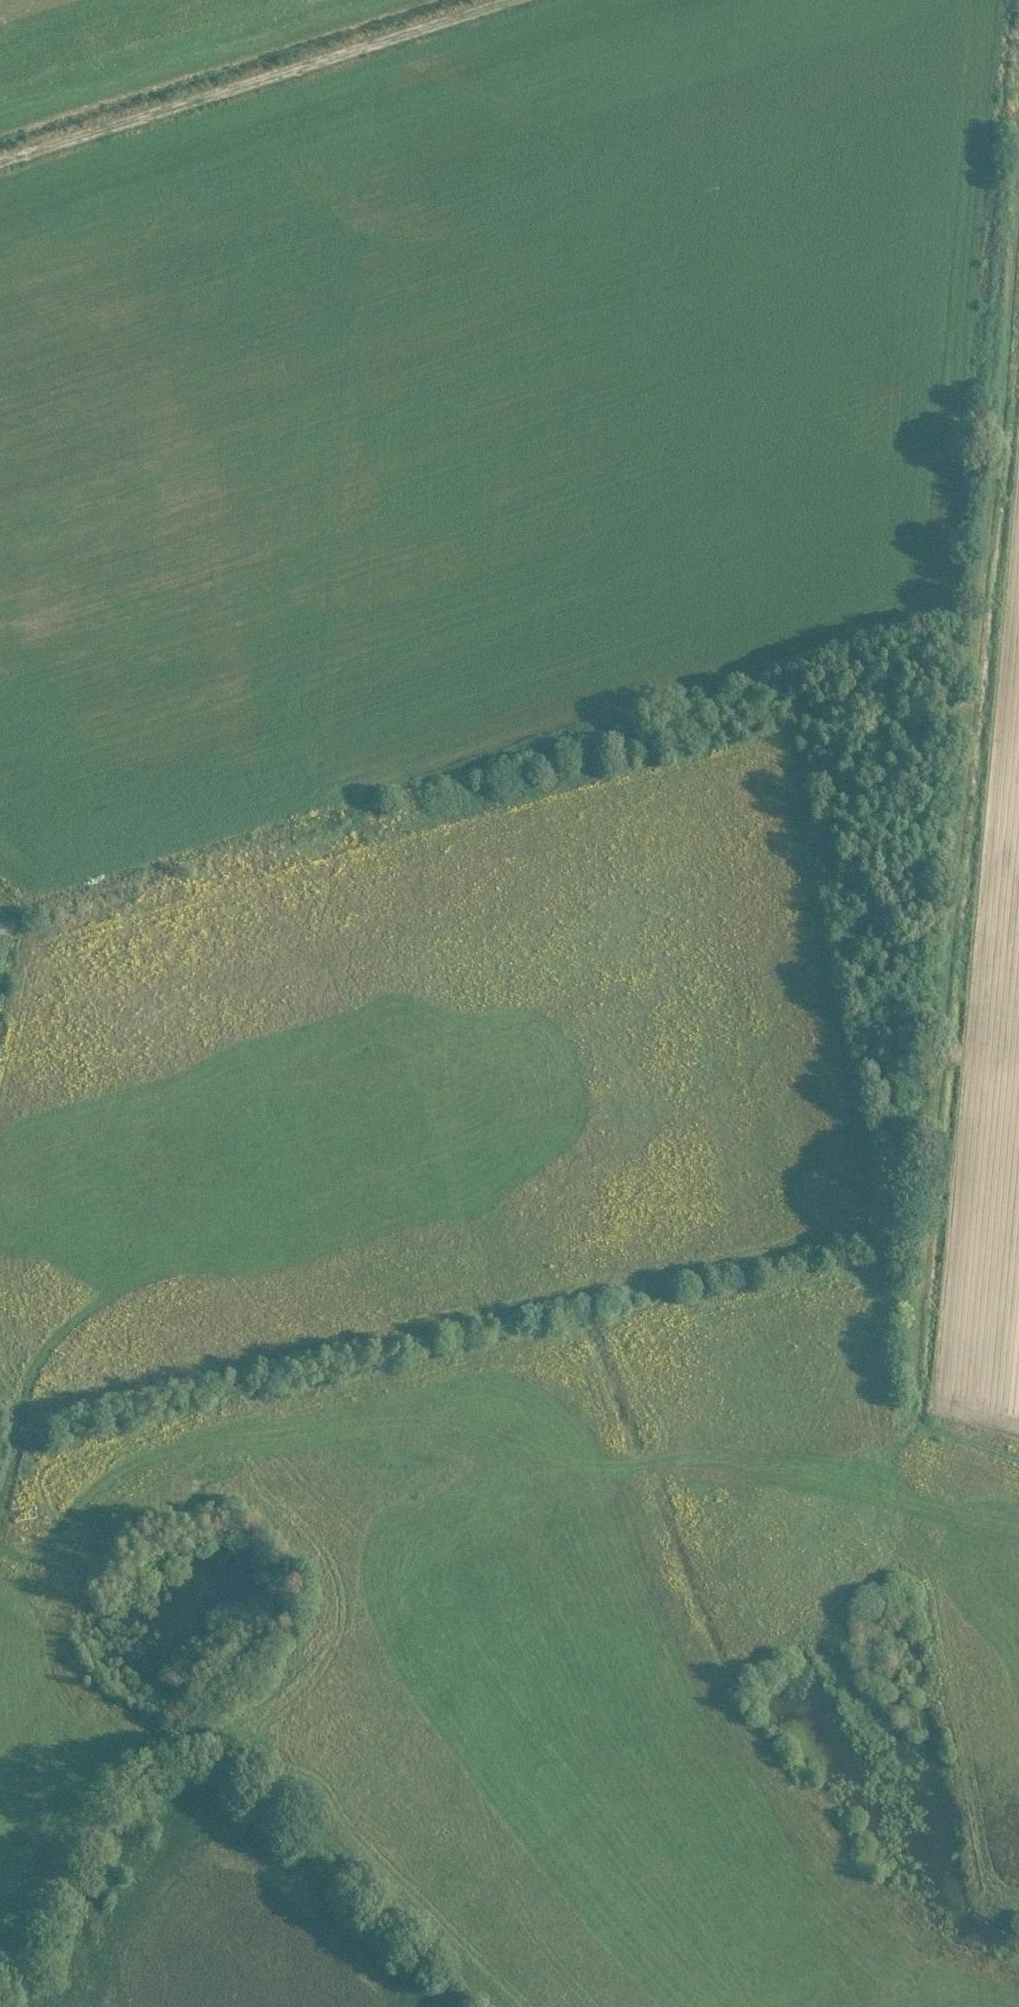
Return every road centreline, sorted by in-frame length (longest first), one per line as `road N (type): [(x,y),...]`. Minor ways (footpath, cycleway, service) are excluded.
road 1 (track): [(1018,94),(915,1413)]
road 2 (track): [(0,162),(511,0)]

